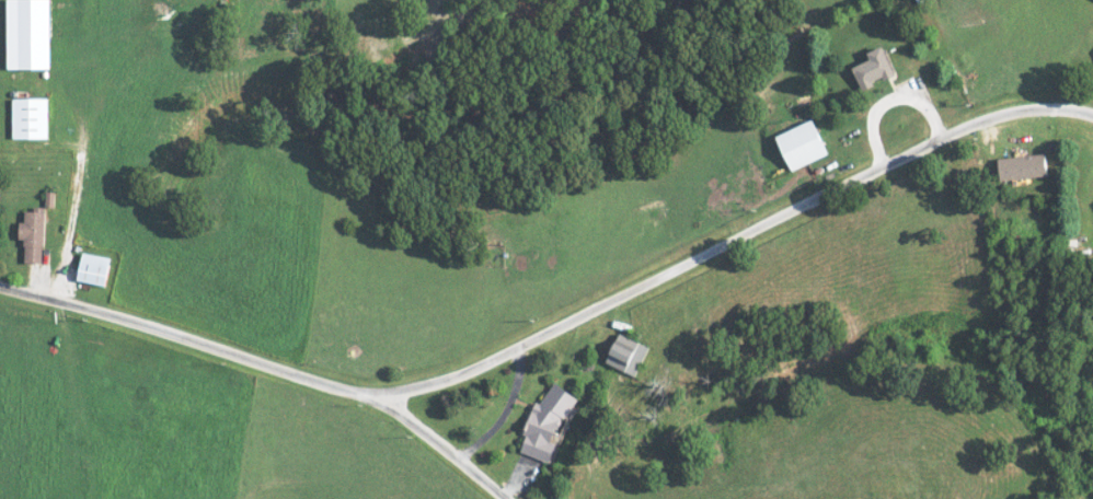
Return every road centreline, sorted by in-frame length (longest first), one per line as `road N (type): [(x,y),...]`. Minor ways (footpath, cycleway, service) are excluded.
road 1 (residential): [(371,398),(484,365),(976,126),(1044,109),(1092,115)]
road 2 (residential): [(508,498),(377,401),(0,285)]

